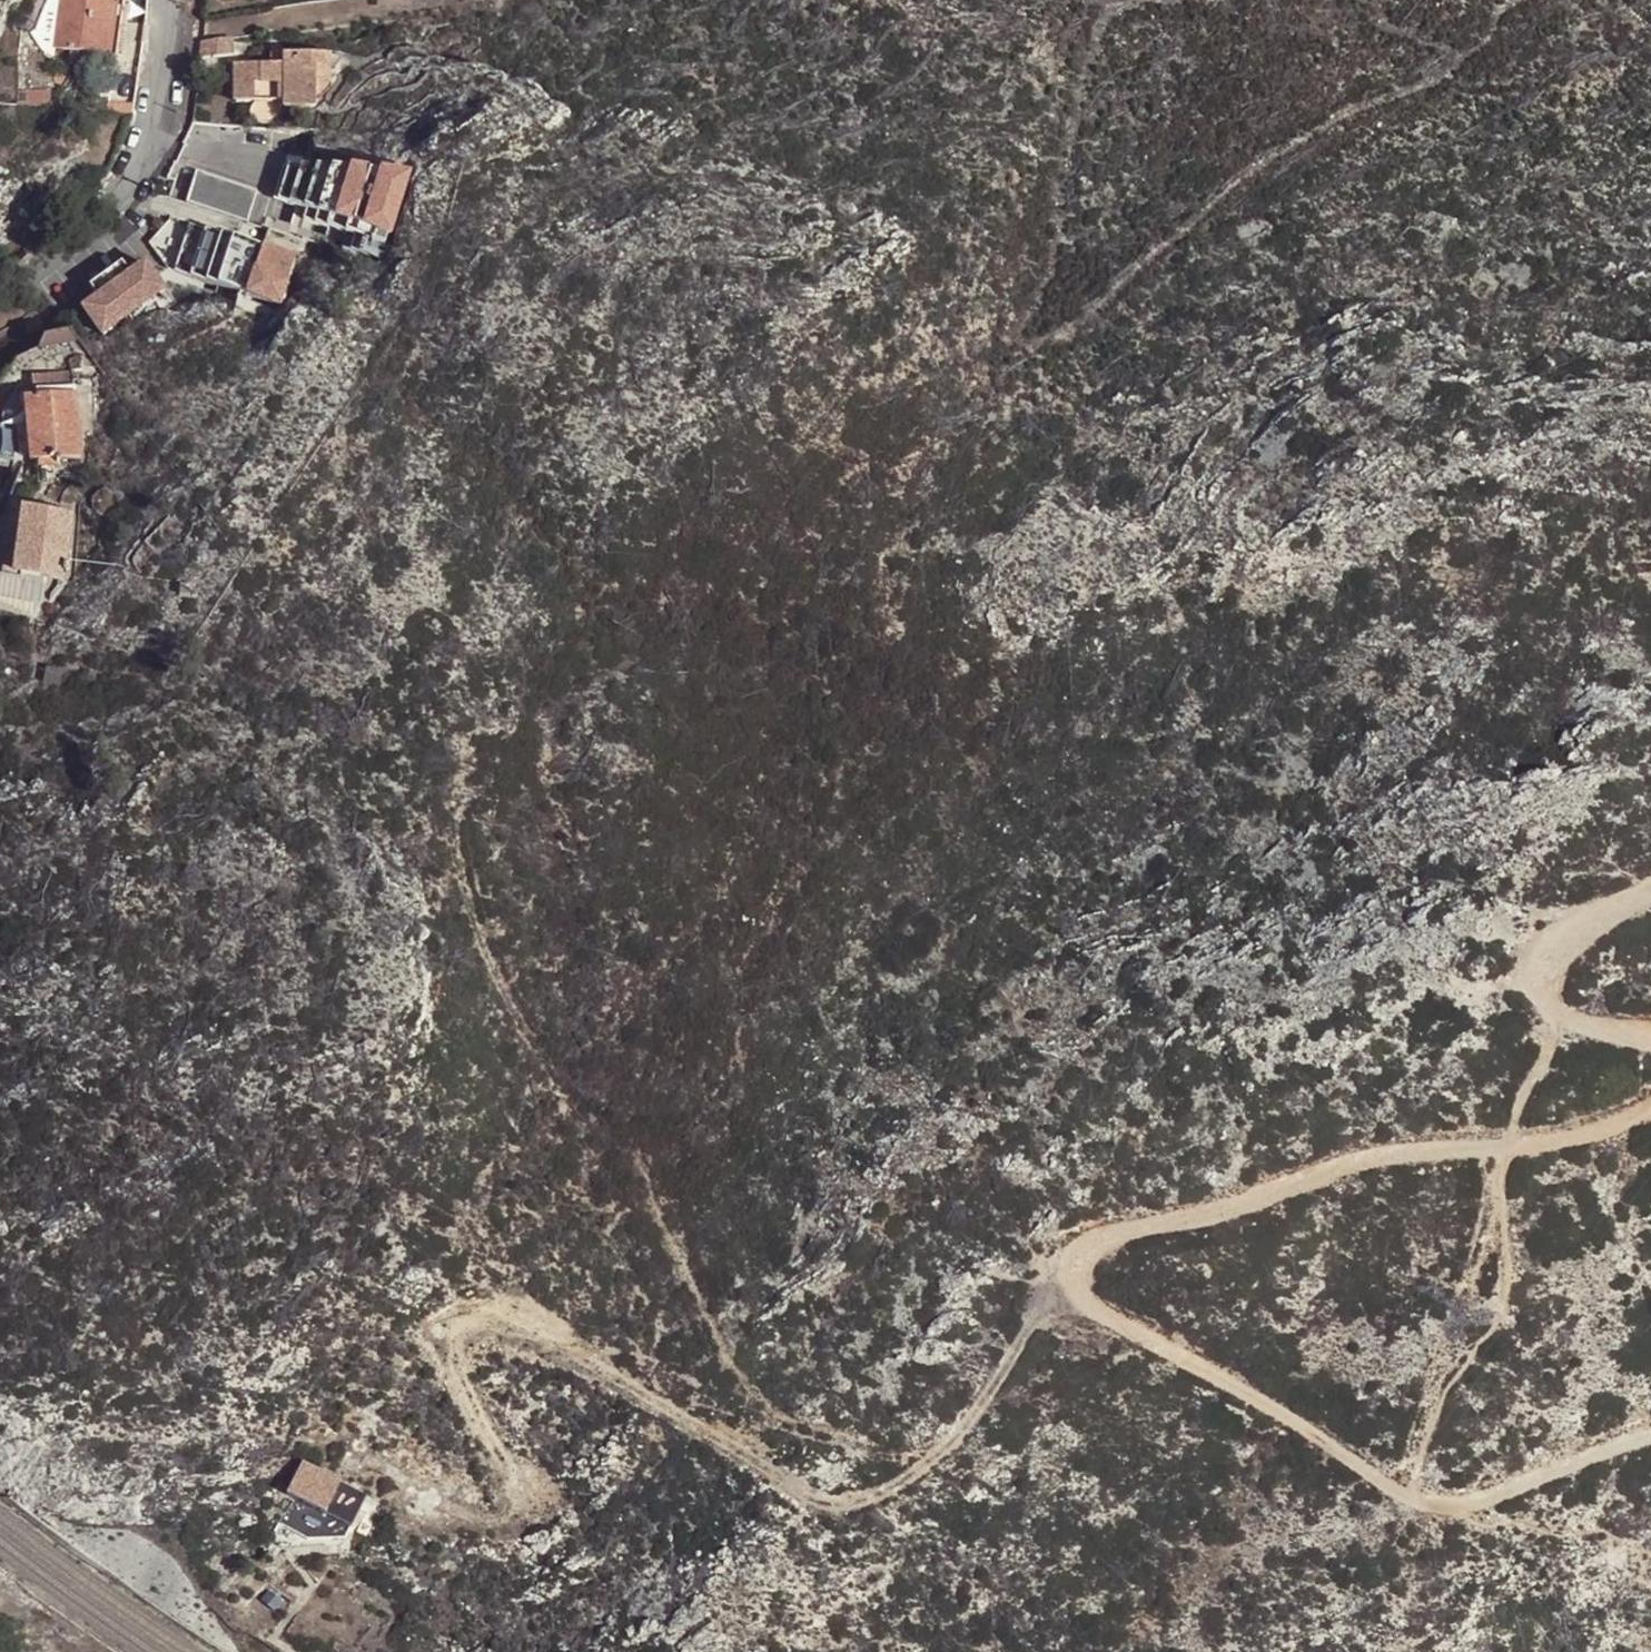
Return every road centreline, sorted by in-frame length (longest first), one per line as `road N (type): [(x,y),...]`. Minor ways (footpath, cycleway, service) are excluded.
road 1 (track): [(1650,1433),(1495,1494),(1446,1505),(1401,1496),(1216,1376),(1087,1312),(1070,1278),(1078,1252),(1118,1235),(1390,1153),(1510,1149),(1650,1107)]
road 2 (residential): [(0,298),(39,277),(87,232),(132,168),(149,123),(166,0)]
road 3 (track): [(1650,1036),(1560,1024),(1533,968),(1650,889)]

